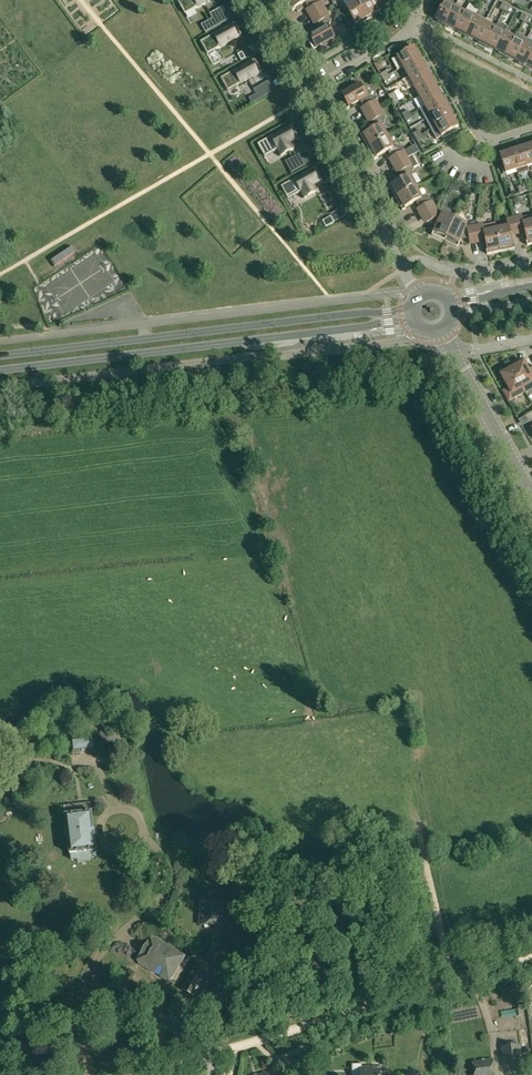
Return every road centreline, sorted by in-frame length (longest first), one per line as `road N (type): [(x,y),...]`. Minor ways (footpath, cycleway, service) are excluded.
road 1 (tertiary): [(0,372),(413,319)]
road 2 (tertiary): [(412,308),(0,357)]
road 3 (track): [(138,1074),(531,957)]
road 4 (residential): [(403,269),(307,91)]
road 5 (residential): [(531,129),(497,139),(479,133),(415,19)]
road 6 (residential): [(531,493),(454,354)]
road 7 (residential): [(403,269),(419,260),(474,273),(531,261)]
road 8 (residential): [(307,91),(398,41),(415,19)]

